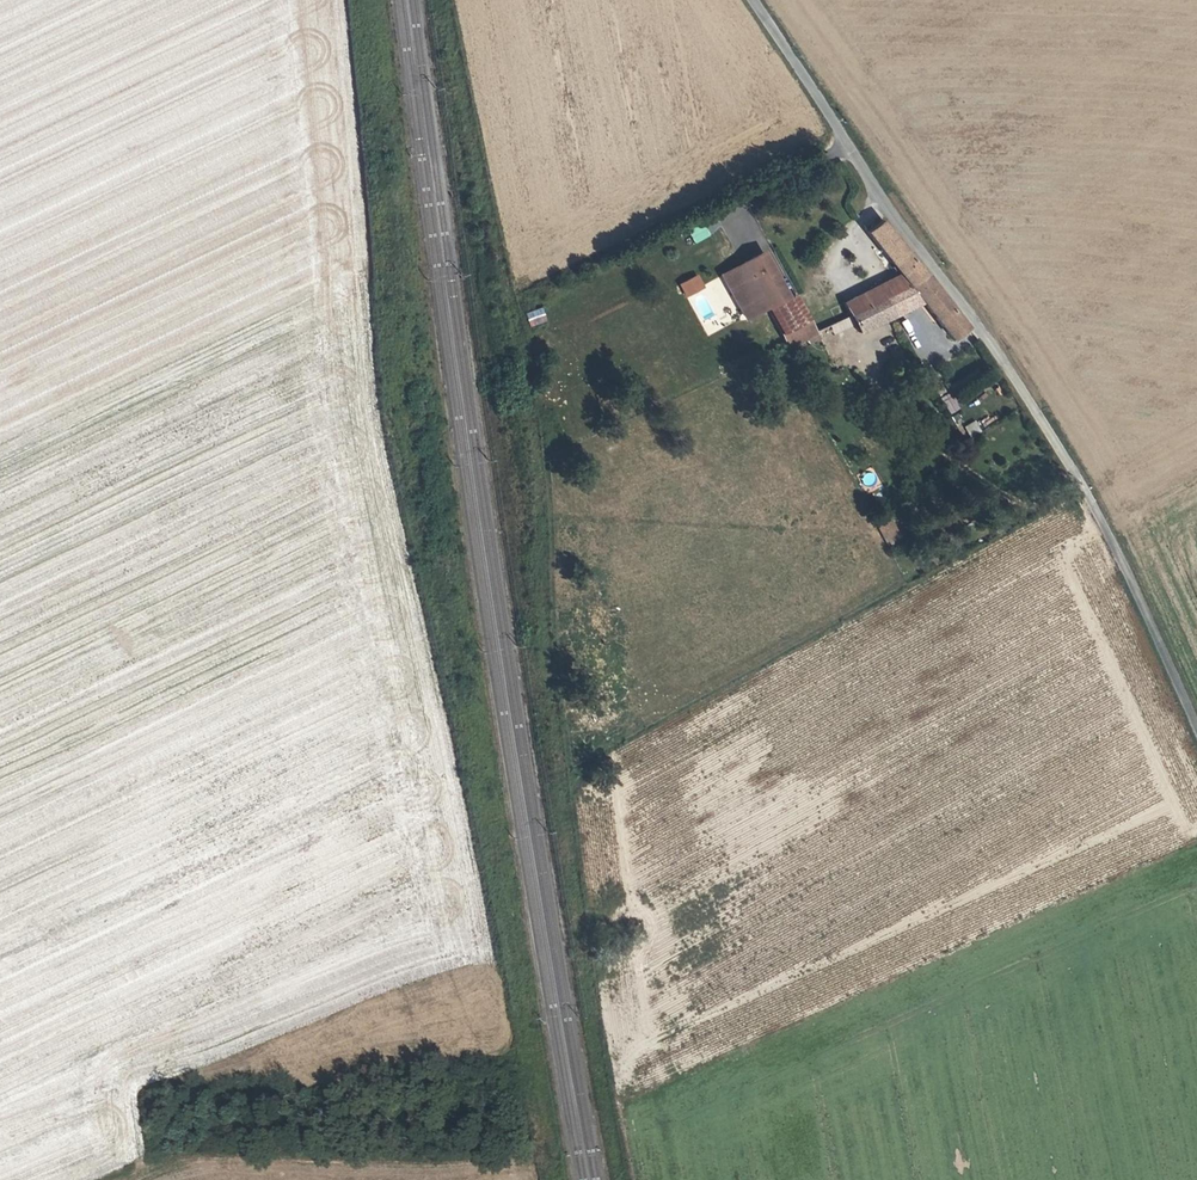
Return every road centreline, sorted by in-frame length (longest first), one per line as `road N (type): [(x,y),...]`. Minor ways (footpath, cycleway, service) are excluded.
road 1 (unclassified): [(1196,727),(1113,539),(1060,449),(753,0)]

